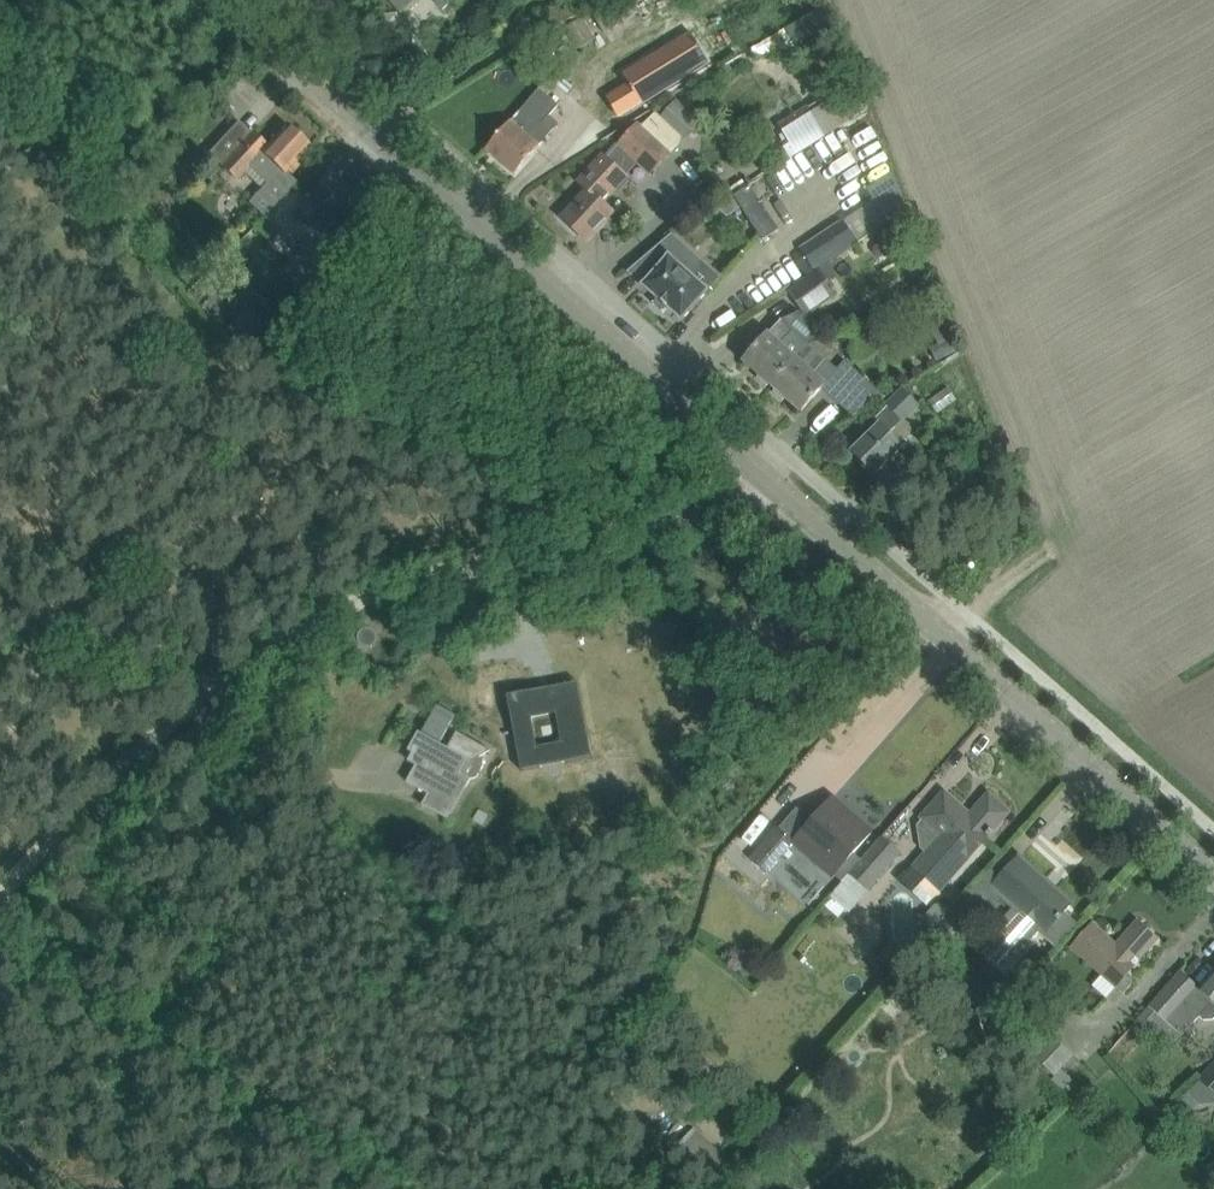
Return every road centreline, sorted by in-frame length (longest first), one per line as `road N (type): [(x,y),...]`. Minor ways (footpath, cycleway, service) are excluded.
road 1 (unclassified): [(0,882),(138,746),(331,618),(403,587),(745,491),(763,475)]
road 2 (tertiary): [(763,475),(238,0)]
road 3 (tertiary): [(1213,877),(763,475)]
road 4 (track): [(0,970),(424,1188)]

